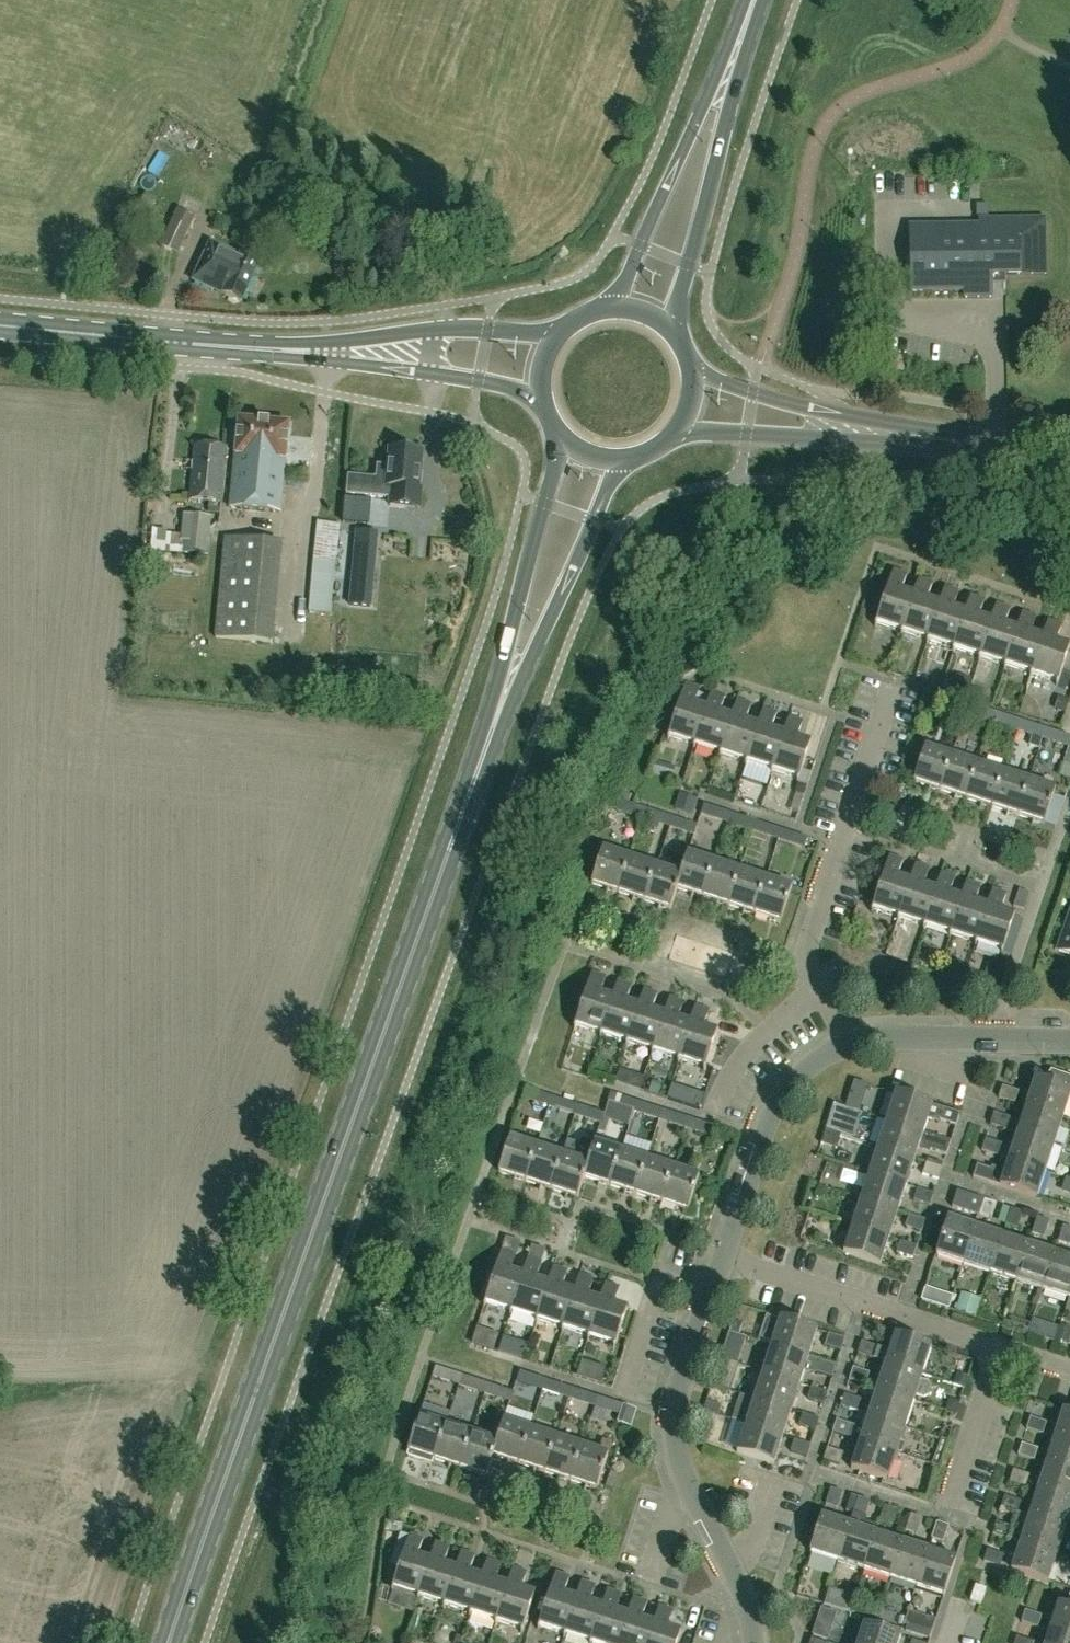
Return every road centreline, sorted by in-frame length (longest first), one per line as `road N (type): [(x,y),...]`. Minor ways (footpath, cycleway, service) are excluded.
road 1 (primary): [(169,1642),(492,727)]
road 2 (residential): [(755,1642),(751,1611),(673,1453),(670,1430),(721,1256)]
road 3 (residential): [(854,1044),(807,969),(806,948),(892,684)]
road 4 (residential): [(1069,1368),(721,1256)]
road 5 (primary): [(674,334),(759,0)]
road 6 (primary): [(747,0),(628,274),(603,309)]
road 7 (primary): [(557,432),(489,707),(492,727)]
road 8 (primary): [(492,727),(507,714),(625,459)]
road 9 (secondary): [(563,330),(438,328),(280,350)]
road 10 (secondary): [(0,325),(280,350)]
road 11 (secondary): [(280,350),(500,385),(543,405)]
road 12 (residential): [(721,1256),(781,1095),(802,1068),(854,1044)]
road 13 (tertiary): [(675,433),(867,443),(897,434)]
road 14 (tertiary): [(897,434),(871,419),(772,397),(691,367)]
road 15 (residential): [(854,1044),(1069,1042)]
road 16 (tertiary): [(1069,456),(897,434)]

